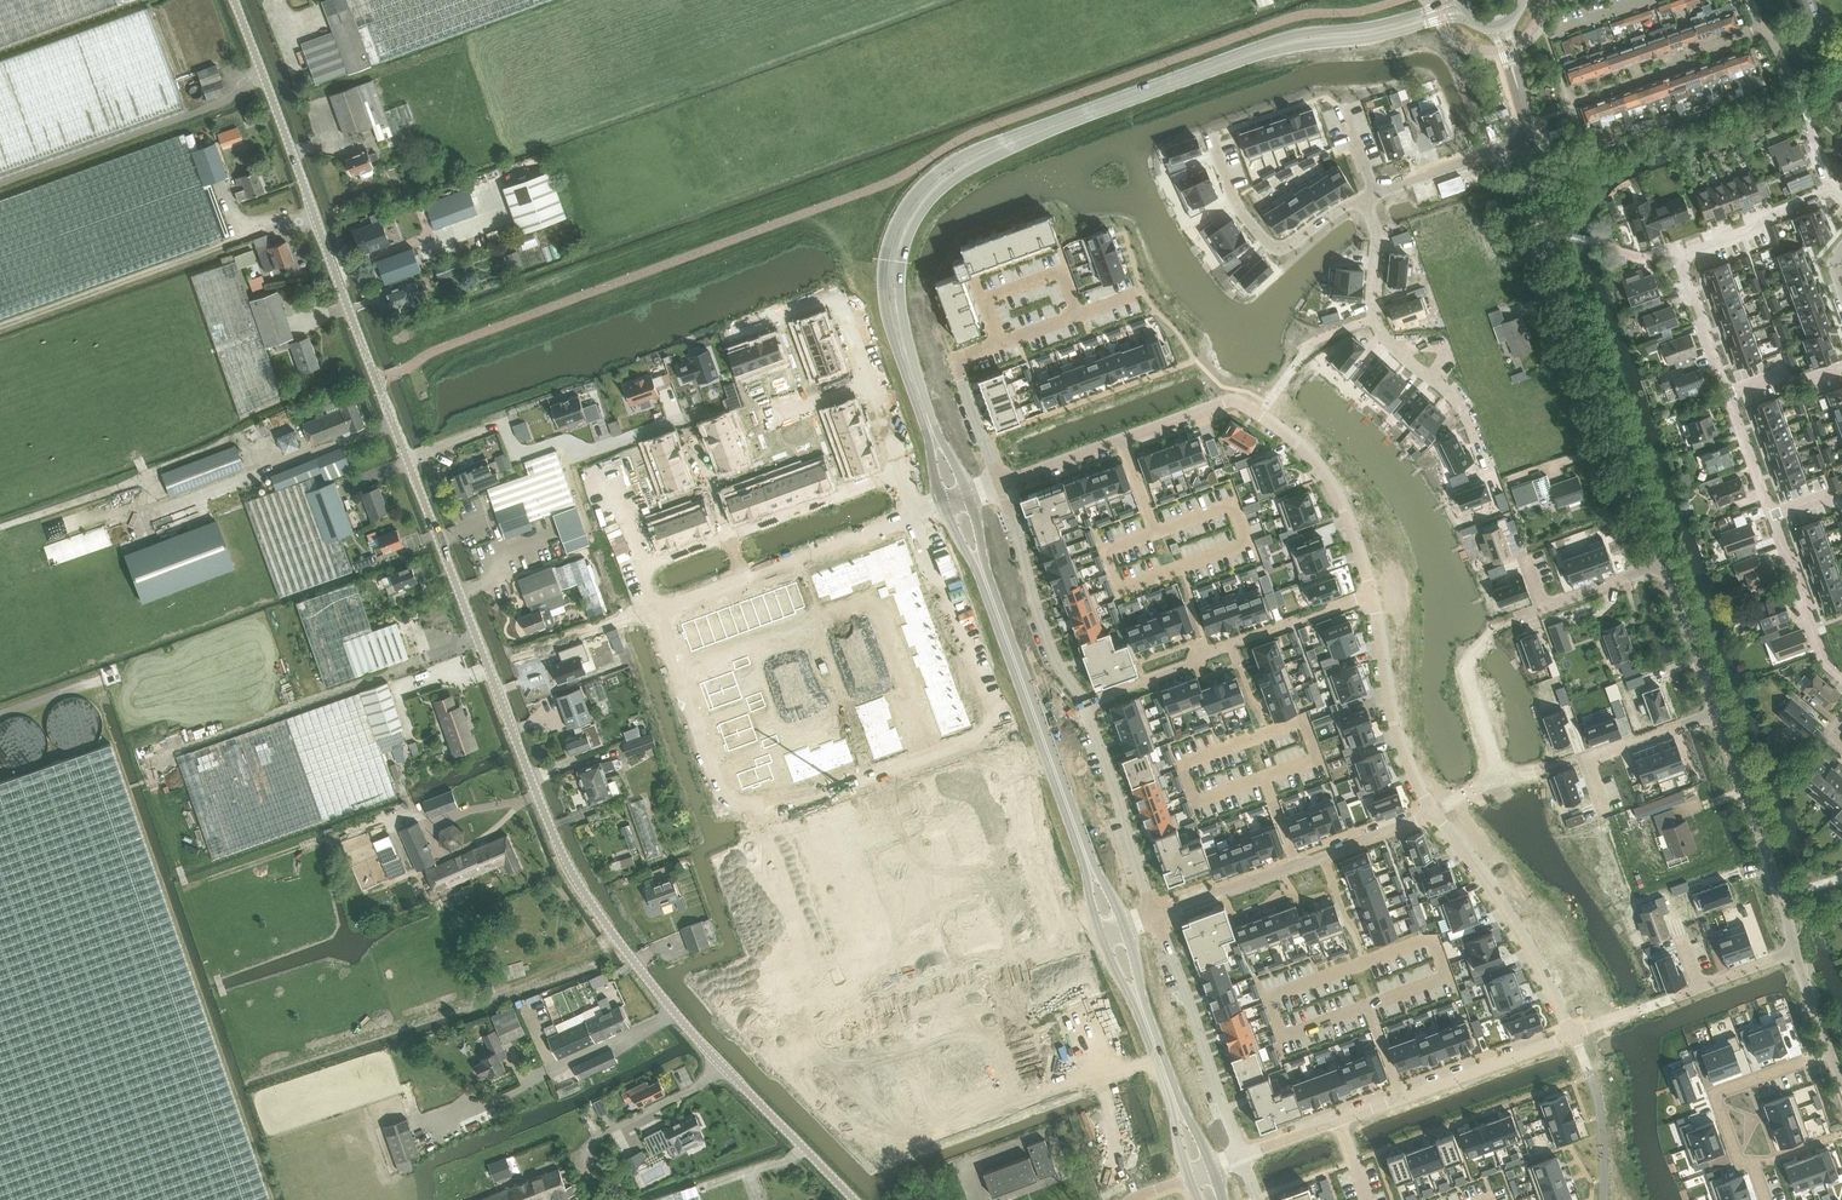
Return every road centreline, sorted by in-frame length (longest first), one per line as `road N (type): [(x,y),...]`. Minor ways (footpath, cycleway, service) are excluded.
road 1 (unclassified): [(854,1199),(678,1015),(601,918),(554,839),(236,0)]
road 2 (residential): [(1664,563),(1555,265),(1529,137)]
road 3 (secondary): [(1402,25),(1261,50),(986,152)]
road 4 (residential): [(1057,943),(1102,1074),(919,1143)]
road 5 (secondary): [(981,567),(1091,872)]
road 6 (residential): [(1084,703),(1371,596)]
road 7 (residential): [(1154,916),(1432,812)]
road 8 (residential): [(897,471),(874,385),(838,307),(726,342)]
road 9 (residential): [(897,471),(641,565)]
road 10 (residential): [(1371,596),(1351,525),(1309,456),(1239,403),(1213,406)]
road 11 (residential): [(1573,1035),(1522,937),(1432,812)]
road 12 (residential): [(1242,1155),(1154,916)]
road 13 (residential): [(1794,951),(1777,876),(1718,712)]
road 14 (residential): [(1338,1120),(1573,1035)]
road 15 (residential): [(766,811),(1000,727)]
road 16 (residential): [(658,612),(729,803),(766,811)]
road 17 (residential): [(1084,703),(1045,635),(1000,483)]
road 18 (residential): [(1216,150),(1234,200),(1274,248),(1376,195)]
road 19 (residential): [(842,1022),(1057,943)]
road 20 (residential): [(915,516),(943,603),(1000,727)]
road 21 (residential): [(1432,812),(1392,723),(1371,596)]
road 22 (residential): [(1766,1199),(1753,1162),(1739,1167),(1713,1094),(1801,1062)]
road 23 (secondary): [(986,152),(947,165),(900,214),(883,288),(898,325)]
road 24 (residential): [(1057,943),(1050,874),(1000,727)]
road 25 (residential): [(766,811),(842,1022)]
road 26 (residential): [(1154,916),(1084,703)]
road 27 (secondary): [(898,325),(902,253),(915,219),(986,152)]
road 28 (residential): [(1573,101),(1761,28)]
road 29 (residential): [(1604,811),(1585,758),(1718,712)]
road 30 (residential): [(1081,317),(1062,264),(991,289),(1010,342)]
road 31 (residential): [(1766,515),(1818,660),(1841,679)]
road 32 (residential): [(1832,190),(1672,251)]
road 33 (residential): [(1376,195),(1529,137)]
road 34 (residential): [(1395,348),(1374,319),(1376,195)]
road 35 (residential): [(1718,712),(1664,563)]
road 36 (residential): [(1672,251),(1722,392)]
road 37 (residential): [(658,612),(796,560)]
road 38 (residential): [(1722,392),(1766,515)]
road 39 (residential): [(1122,439),(1000,483)]
road 40 (residential): [(1542,607),(1664,563)]
road 41 (residential): [(1841,370),(1812,382),(1784,371),(1722,392)]
road 42 (residential): [(796,560),(915,516)]
road 43 (residential): [(1498,485),(1470,419),(1436,381)]

